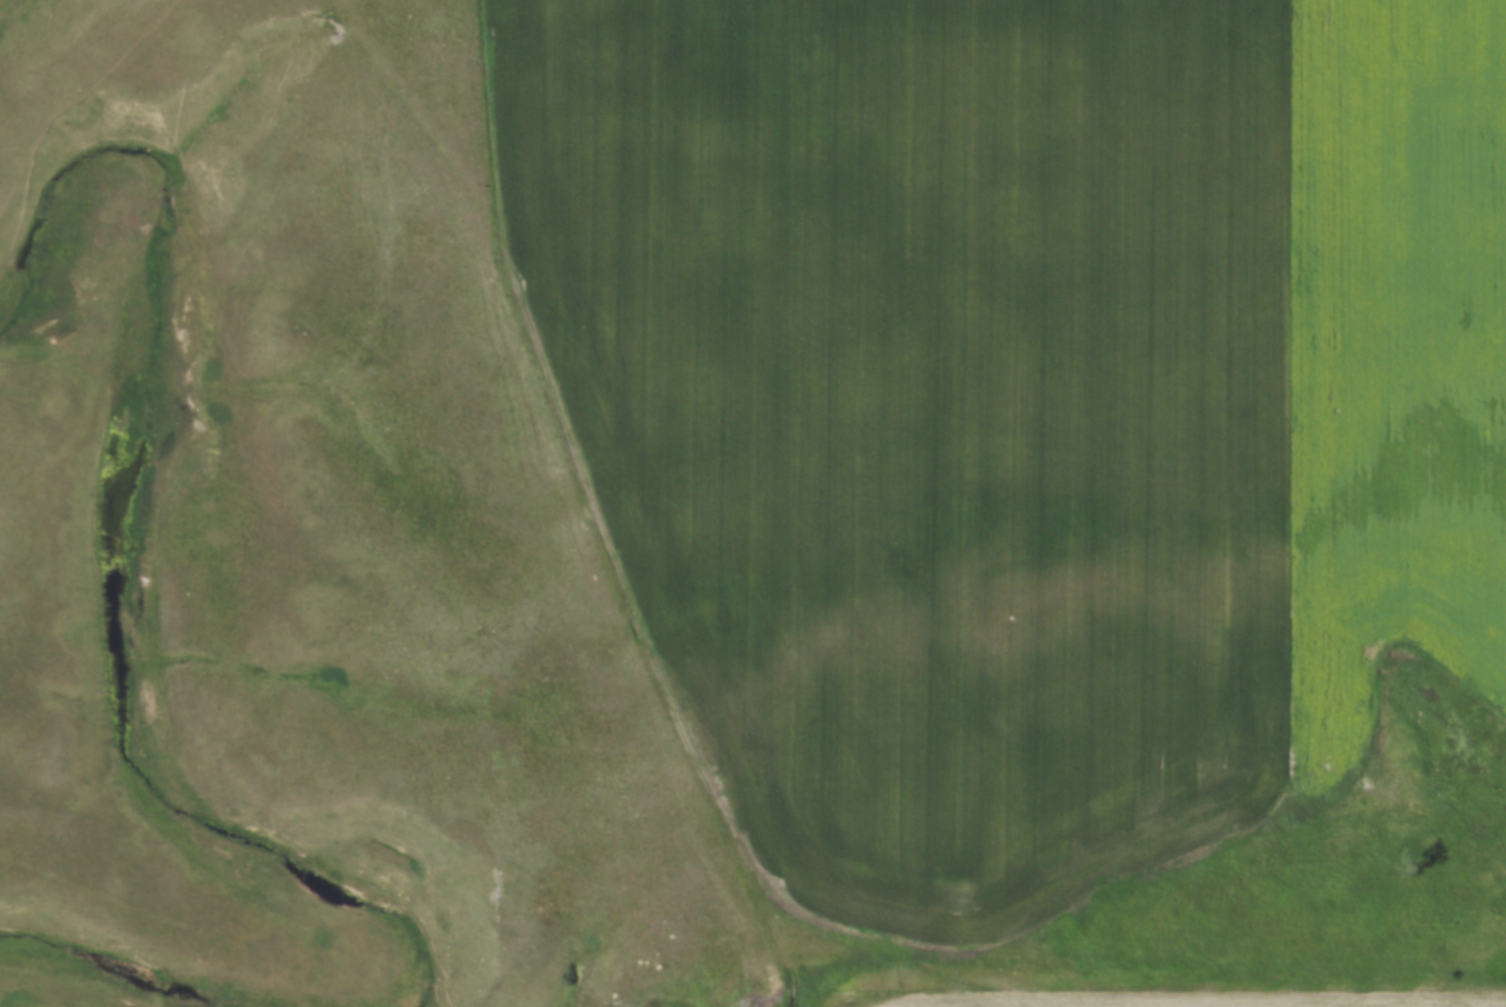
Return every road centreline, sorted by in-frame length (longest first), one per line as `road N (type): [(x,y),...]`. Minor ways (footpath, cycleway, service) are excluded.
road 1 (track): [(802,1006),(795,969),(683,732),(537,351),(503,234),(483,0)]

